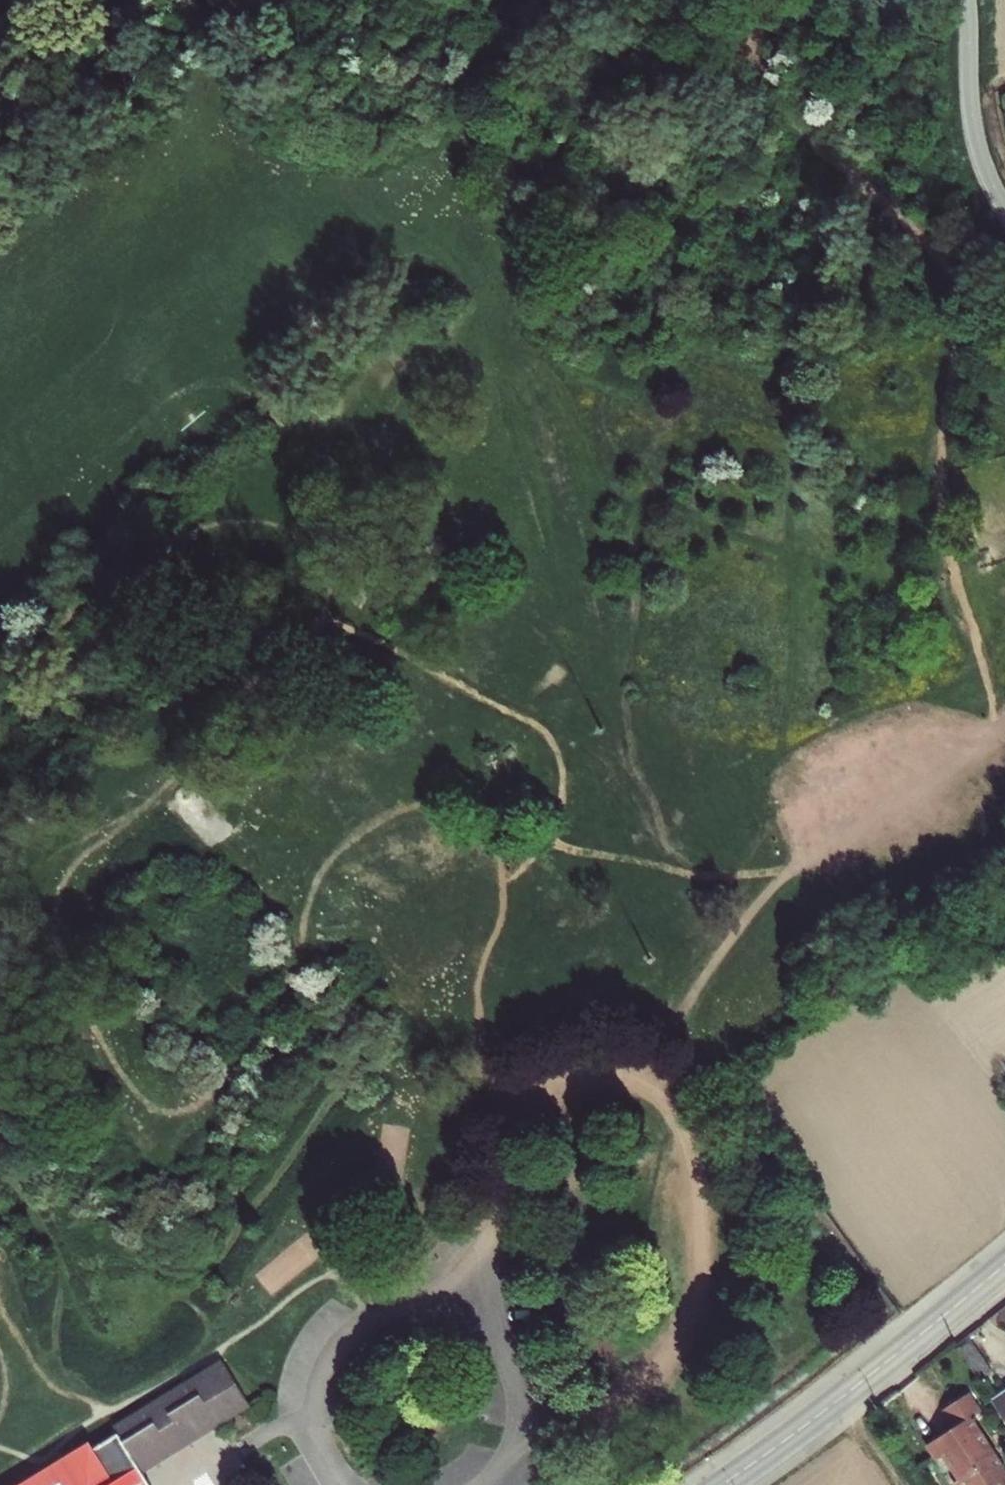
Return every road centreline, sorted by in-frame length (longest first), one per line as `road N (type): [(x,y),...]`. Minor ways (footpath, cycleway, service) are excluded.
road 1 (secondary): [(1004,1265),(721,1484)]
road 2 (unclassified): [(1004,205),(974,122),(967,0)]

